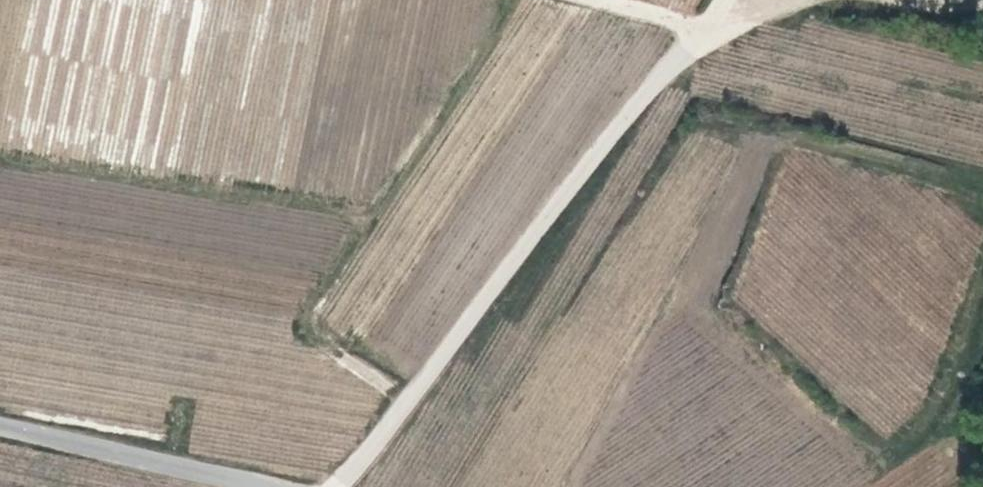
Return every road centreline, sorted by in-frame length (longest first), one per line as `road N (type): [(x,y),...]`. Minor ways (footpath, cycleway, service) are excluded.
road 1 (track): [(342,486),(586,166),(714,26),(727,0)]
road 2 (unclassified): [(268,486),(0,425)]

